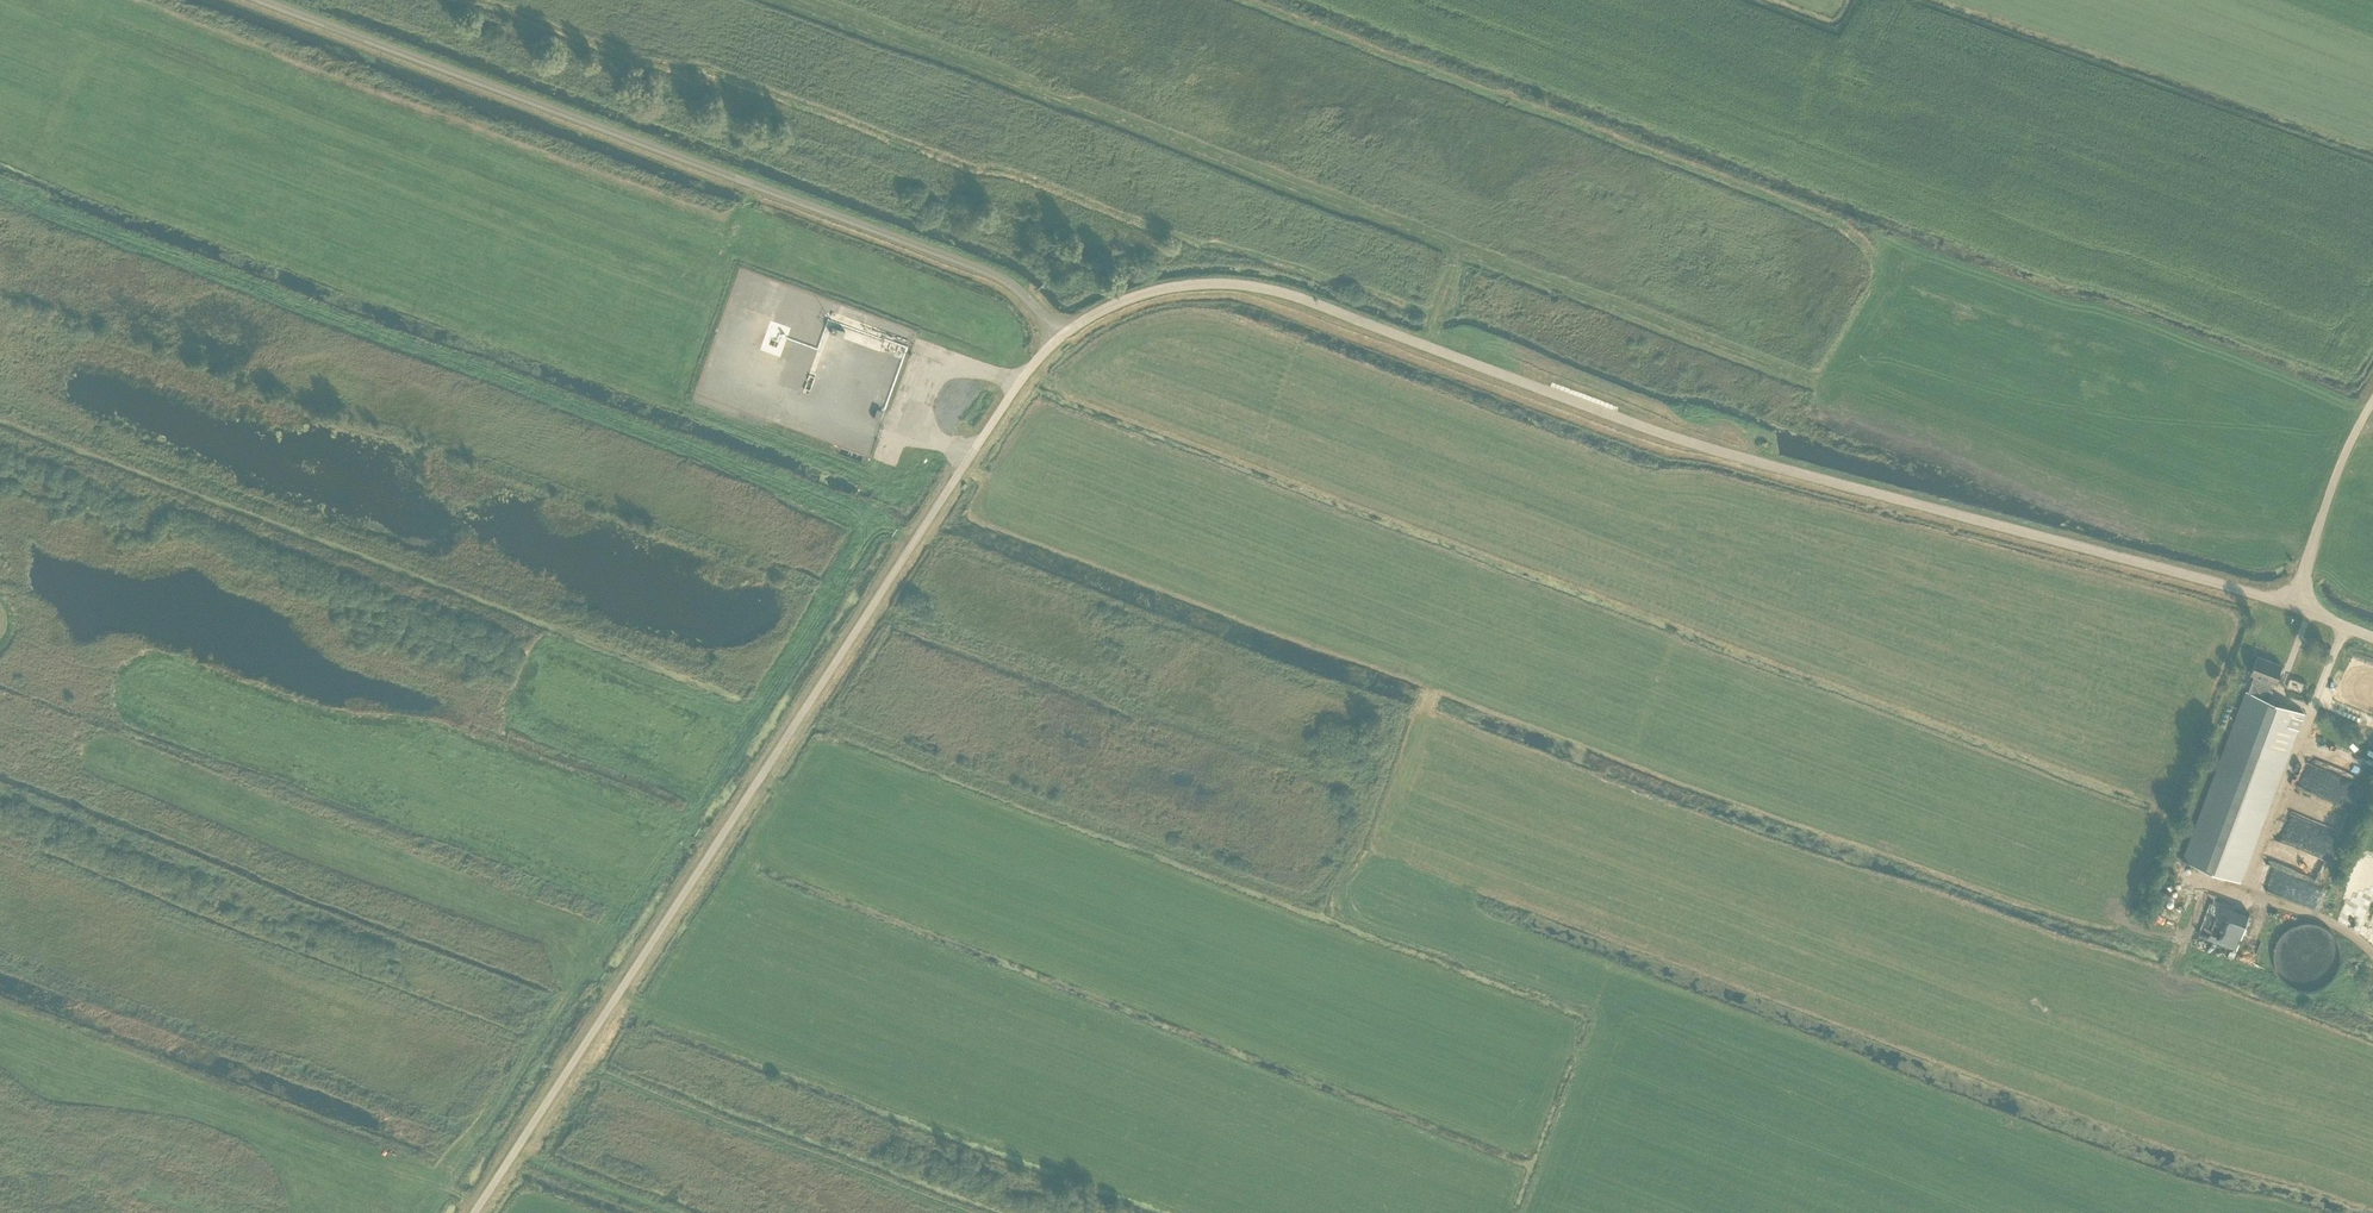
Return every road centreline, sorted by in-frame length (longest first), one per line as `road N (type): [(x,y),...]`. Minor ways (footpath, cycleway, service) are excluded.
road 1 (unclassified): [(2296,604),(1738,459),(1294,297),(1180,289),(1133,300),(1061,340)]
road 2 (unclassified): [(475,1212),(1026,375),(1061,340)]
road 3 (unclassified): [(1061,340),(1021,292),(987,273),(258,0)]
road 4 (unclassified): [(2296,604),(2342,460),(2372,404)]

